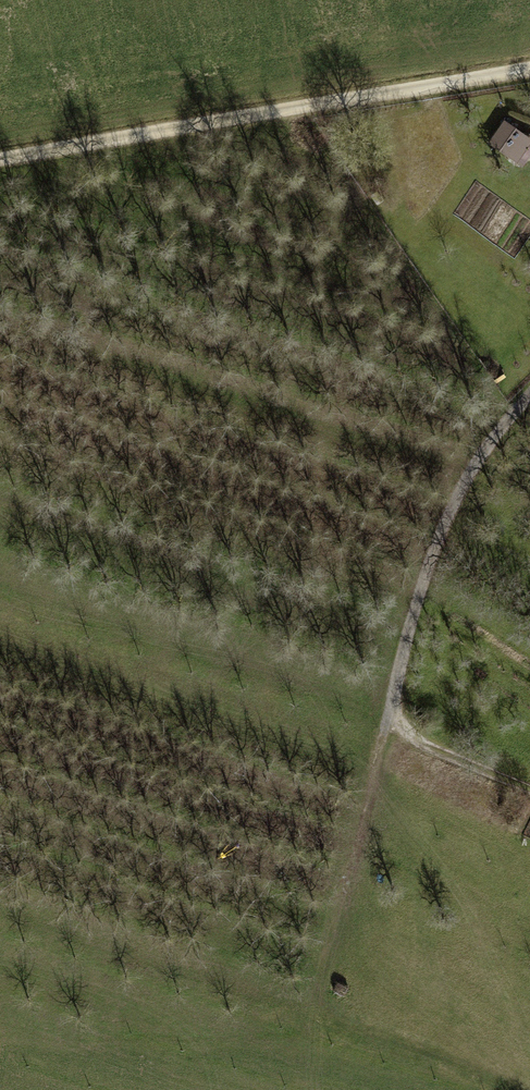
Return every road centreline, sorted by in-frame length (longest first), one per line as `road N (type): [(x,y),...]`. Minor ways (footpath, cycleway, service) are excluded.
road 1 (track): [(529,394),(475,463),(407,629),(318,977)]
road 2 (track): [(0,160),(529,65)]
road 3 (track): [(390,698),(402,729),(421,743),(529,790)]

